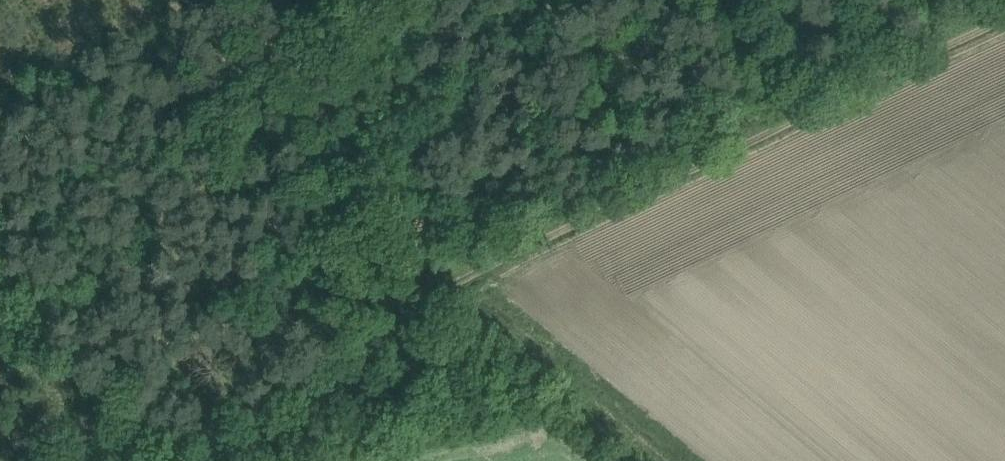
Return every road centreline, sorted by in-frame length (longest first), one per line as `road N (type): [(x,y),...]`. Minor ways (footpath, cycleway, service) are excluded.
road 1 (track): [(161,460),(310,410),(425,301),(514,250),(1004,20)]
road 2 (track): [(480,268),(405,237),(250,0)]
road 3 (track): [(94,460),(0,312)]
road 4 (track): [(796,118),(722,0)]

